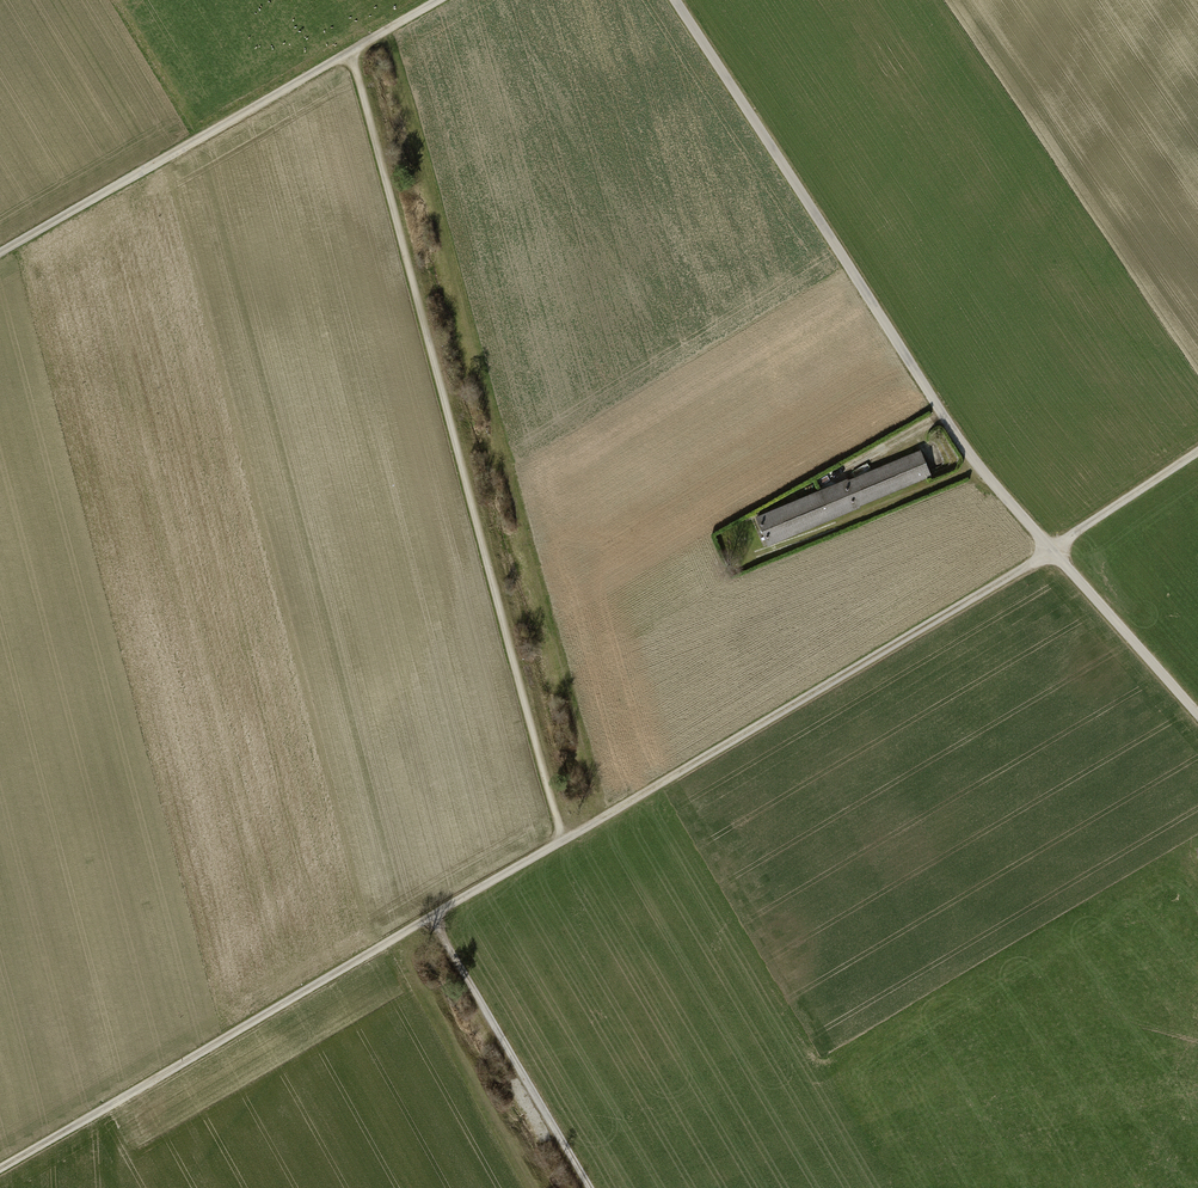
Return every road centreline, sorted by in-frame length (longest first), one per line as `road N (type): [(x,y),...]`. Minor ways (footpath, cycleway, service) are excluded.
road 1 (track): [(0,1171),(1052,551),(1197,452)]
road 2 (unclassified): [(1197,723),(935,410),(673,0)]
road 3 (track): [(347,54),(558,841)]
road 4 (track): [(0,259),(437,0)]
road 5 (track): [(585,1187),(427,918)]

